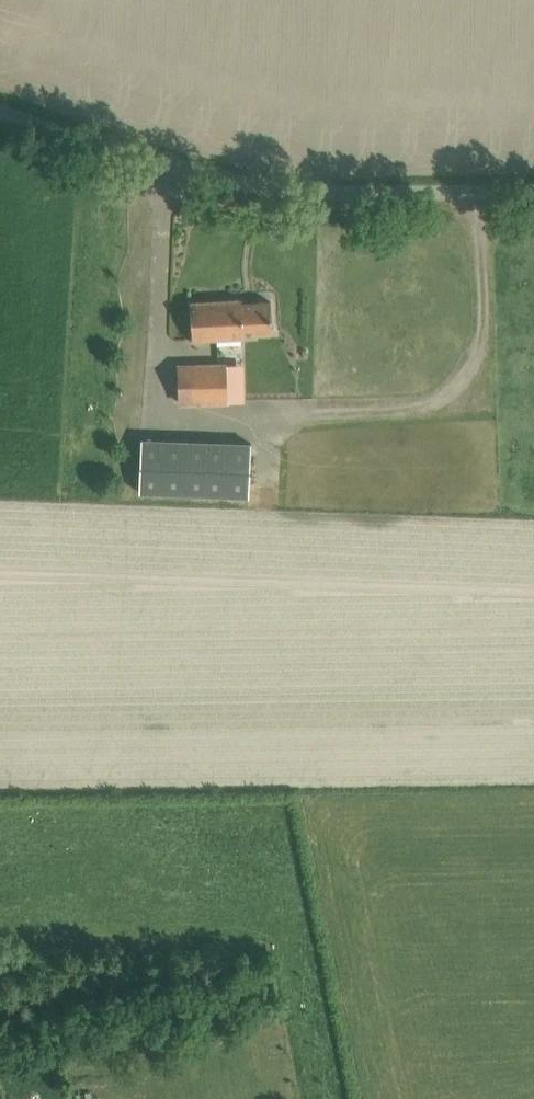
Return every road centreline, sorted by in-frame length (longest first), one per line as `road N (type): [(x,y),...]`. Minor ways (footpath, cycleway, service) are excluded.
road 1 (unclassified): [(533,197),(246,195),(154,177),(0,121)]

